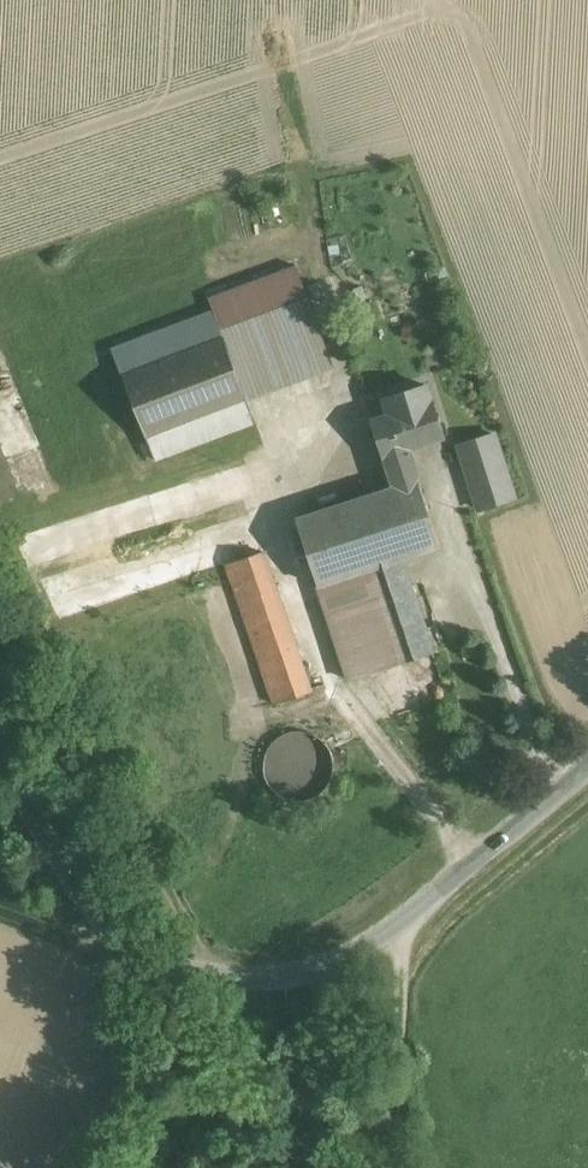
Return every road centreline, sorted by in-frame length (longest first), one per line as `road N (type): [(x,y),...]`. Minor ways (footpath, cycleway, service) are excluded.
road 1 (unclassified): [(587,770),(410,924),(316,969),(227,976),(163,961),(108,917),(0,747)]
road 2 (track): [(393,1167),(410,924)]

